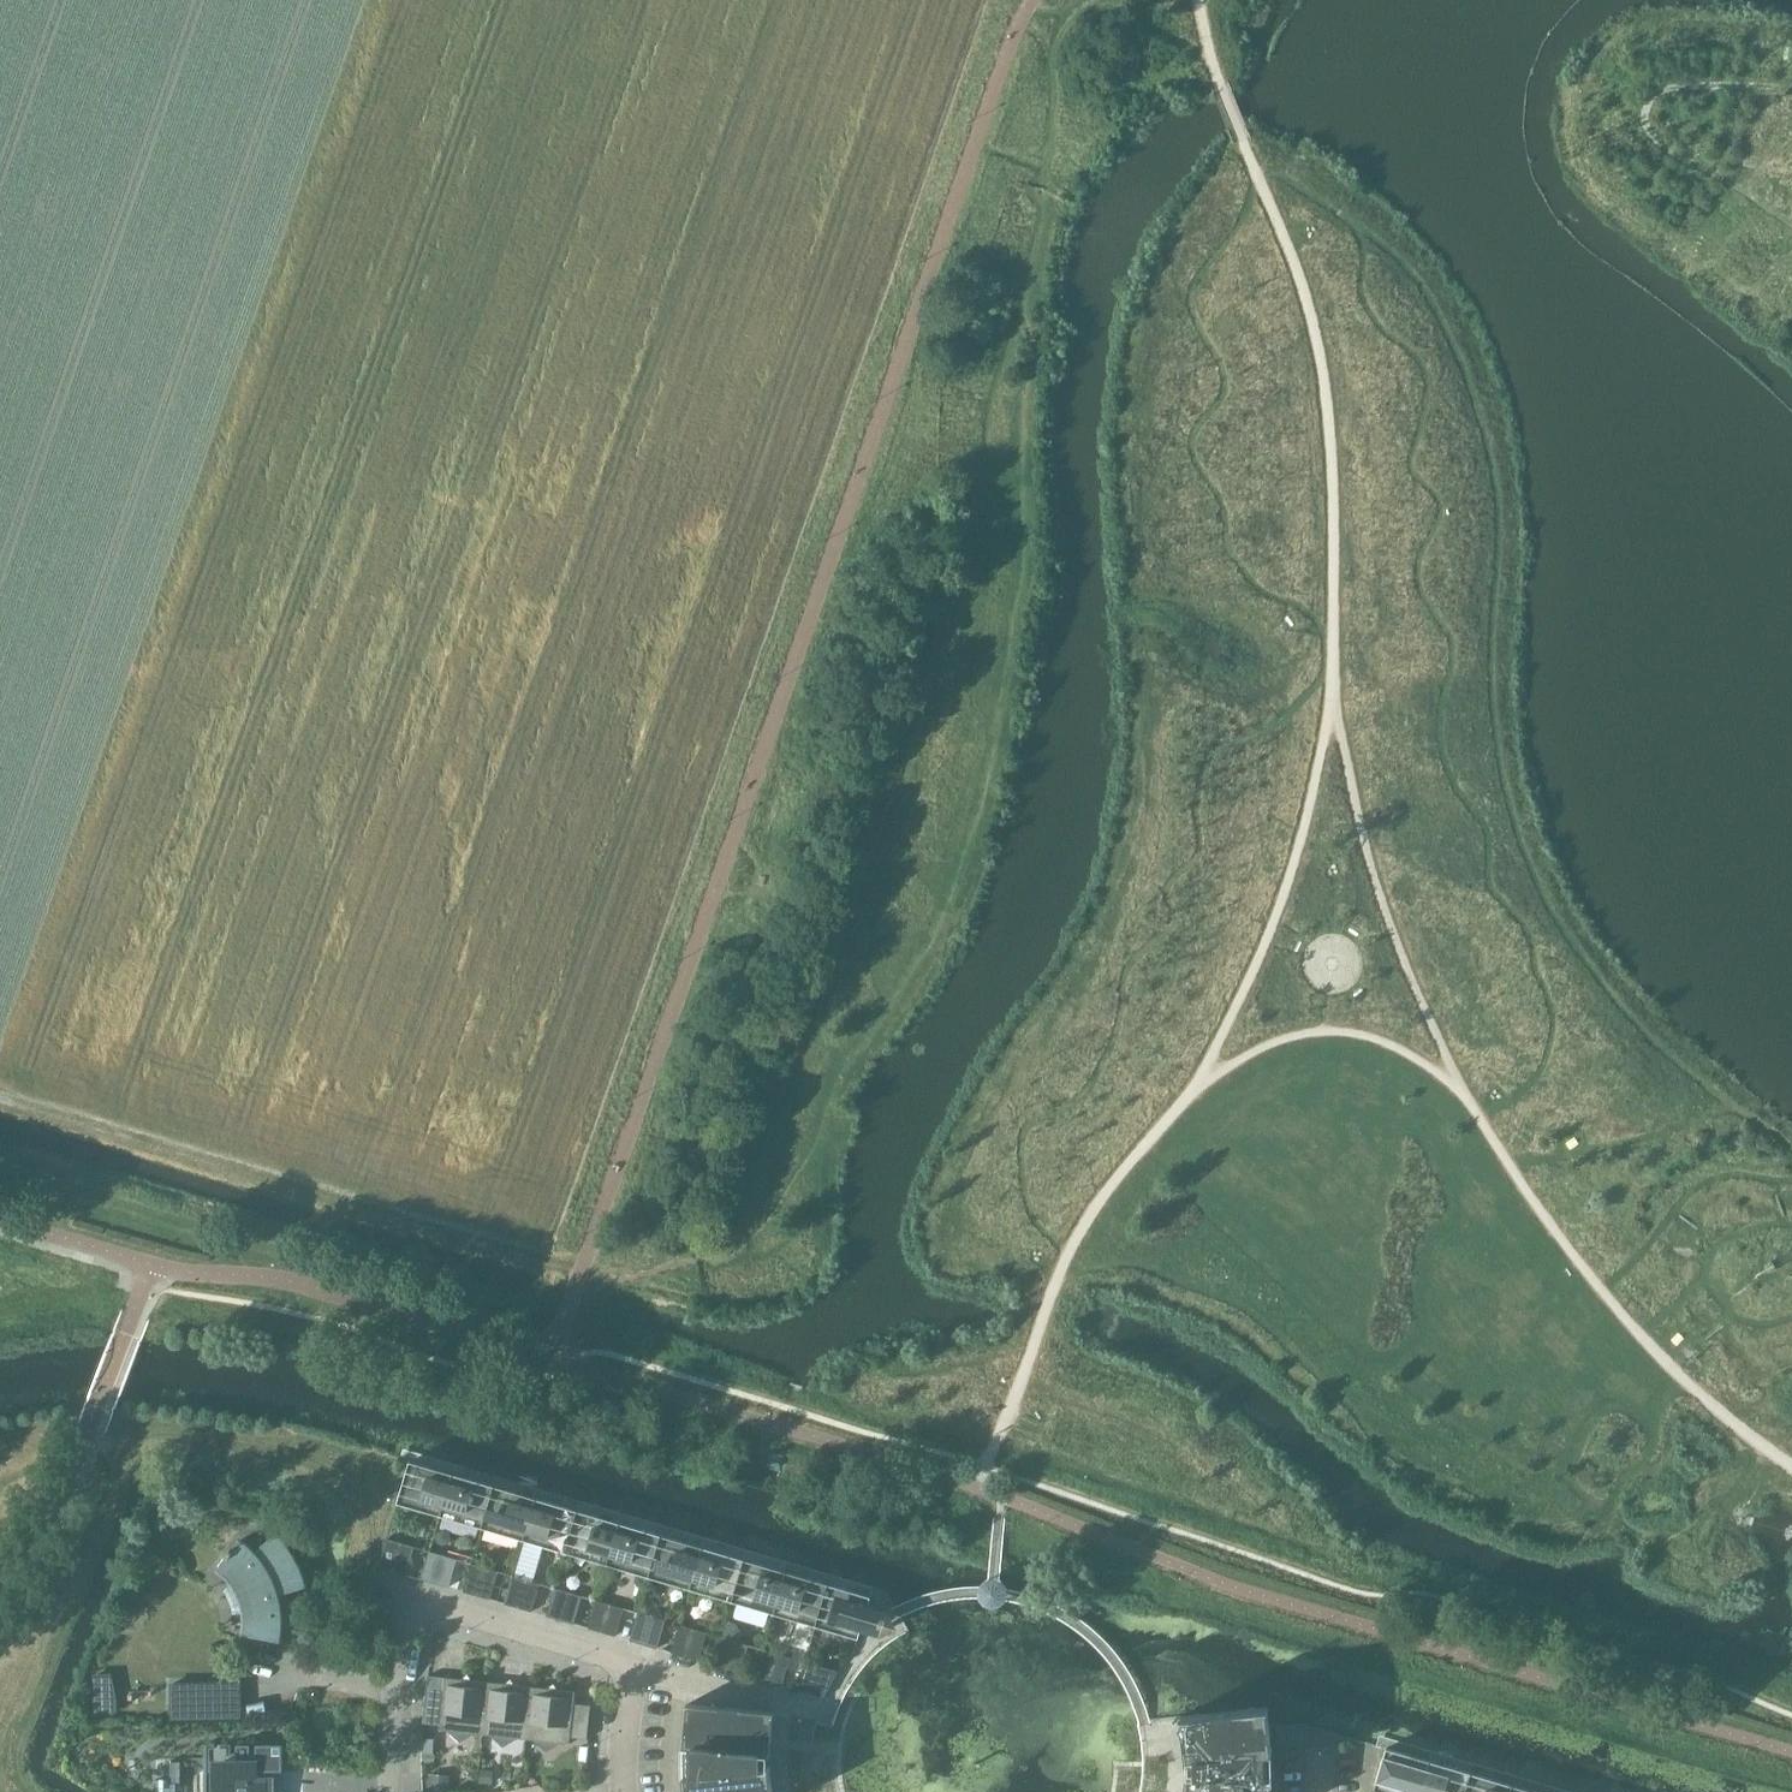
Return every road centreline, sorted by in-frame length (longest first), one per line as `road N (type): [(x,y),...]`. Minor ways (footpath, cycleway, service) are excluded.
road 1 (residential): [(624,1791),(632,1667),(414,1598),(399,1791)]

